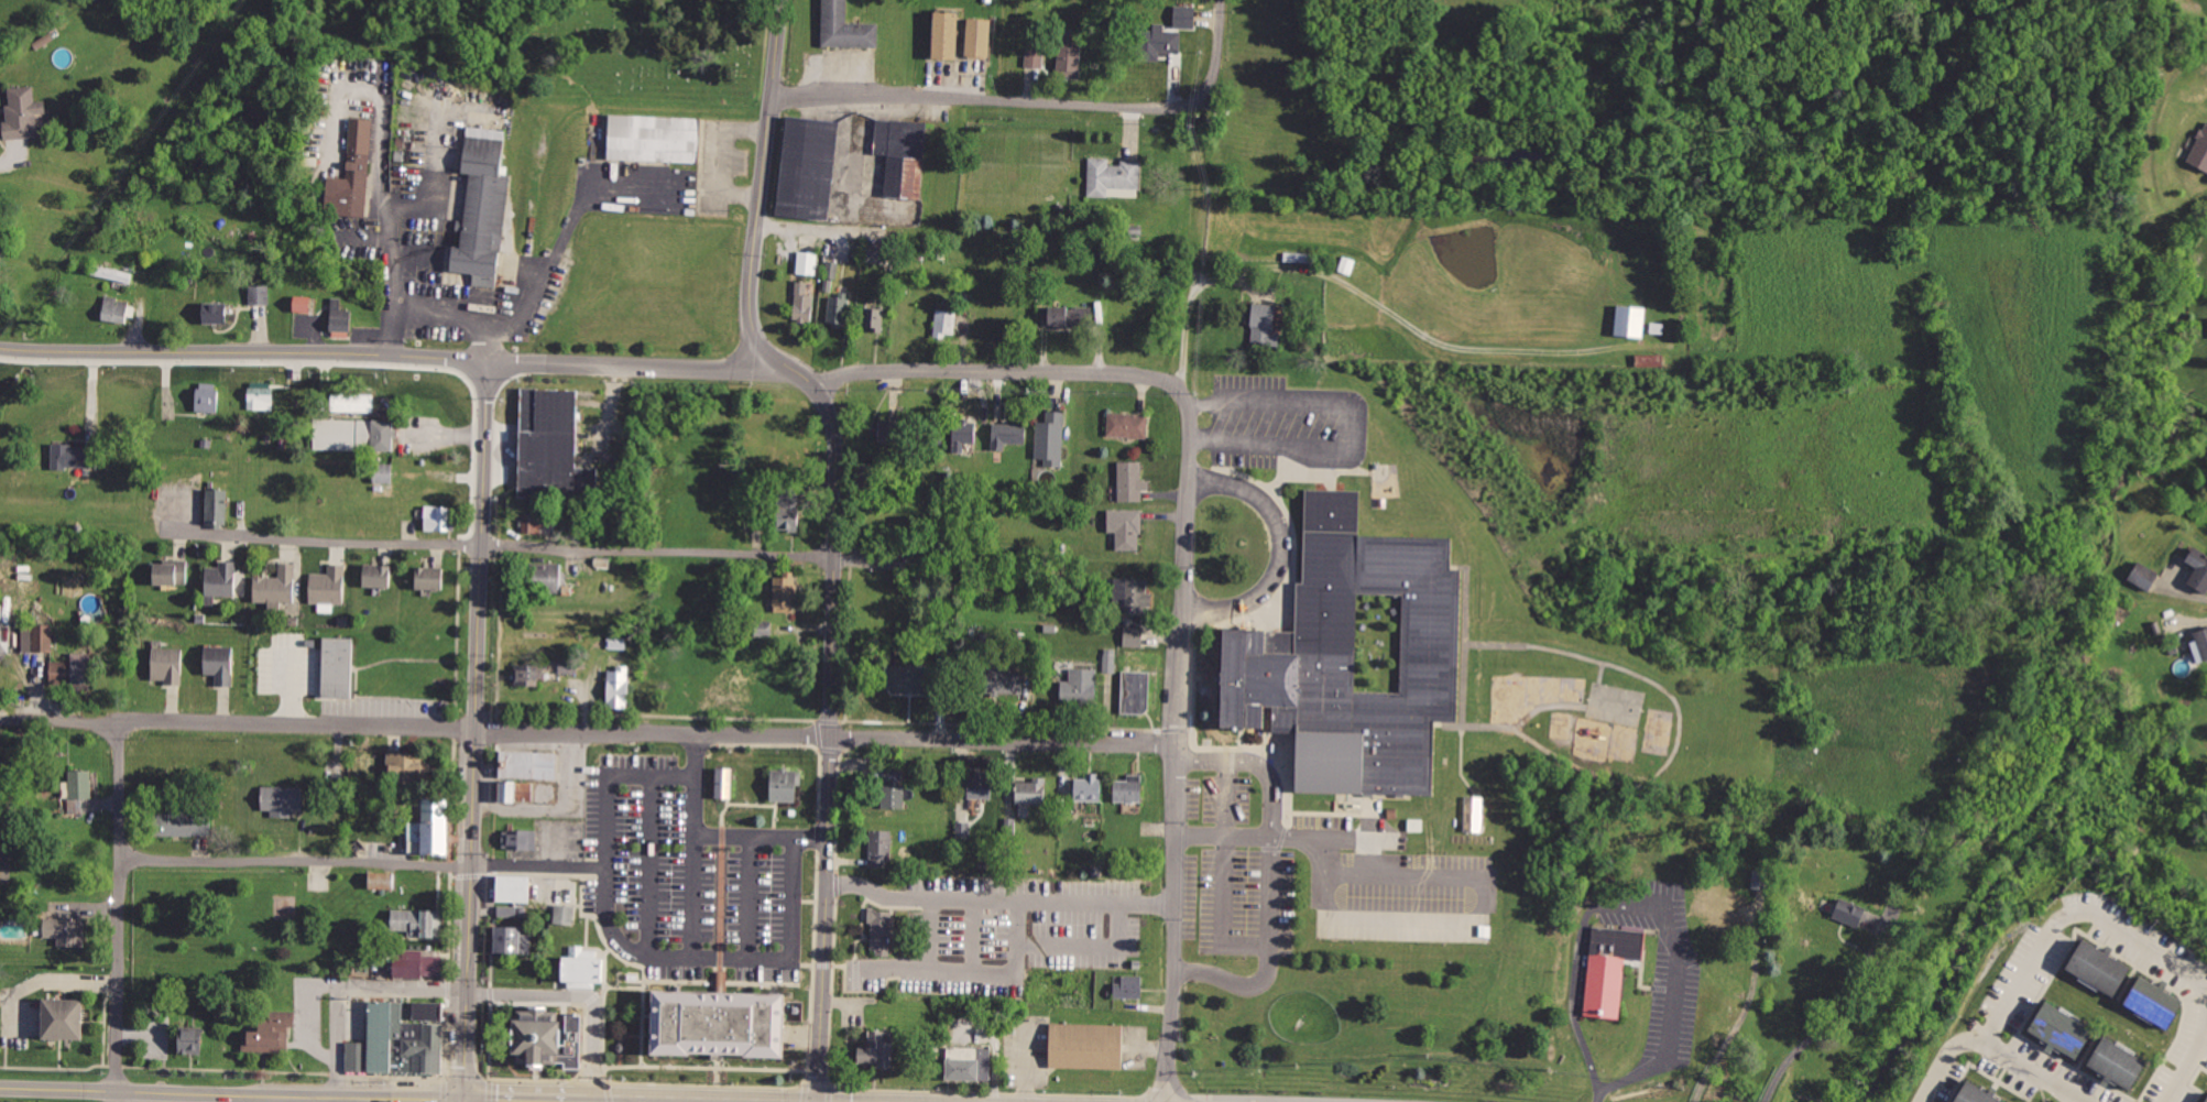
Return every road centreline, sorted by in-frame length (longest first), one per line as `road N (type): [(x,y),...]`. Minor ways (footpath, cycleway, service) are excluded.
road 1 (secondary): [(0,349),(387,350),(446,374),(461,390),(482,432),(485,462),(469,993)]
road 2 (residential): [(0,721),(831,733)]
road 3 (residential): [(811,390),(830,417),(835,469),(819,1101)]
road 4 (residential): [(1182,393),(1190,438),(1171,1101)]
road 5 (residential): [(175,536),(833,553)]
road 6 (residential): [(773,99),(1157,111),(1204,98)]
road 7 (residential): [(1986,1044),(2057,925),(2091,918),(2171,961),(2198,994),(2199,1033),(2162,1101)]
road 8 (residential): [(783,0),(751,305),(764,346),(811,390)]
road 9 (residential): [(120,722),(119,1101)]
road 10 (residential): [(811,390),(889,372),(1143,379),(1182,393)]
road 11 (secondary): [(119,1093),(467,1101)]
road 12 (residential): [(831,733),(1177,744)]
road 13 (residential): [(773,354),(731,370),(496,364),(446,374)]
road 14 (residential): [(1242,281),(1202,283),(1191,302),(1182,393)]

